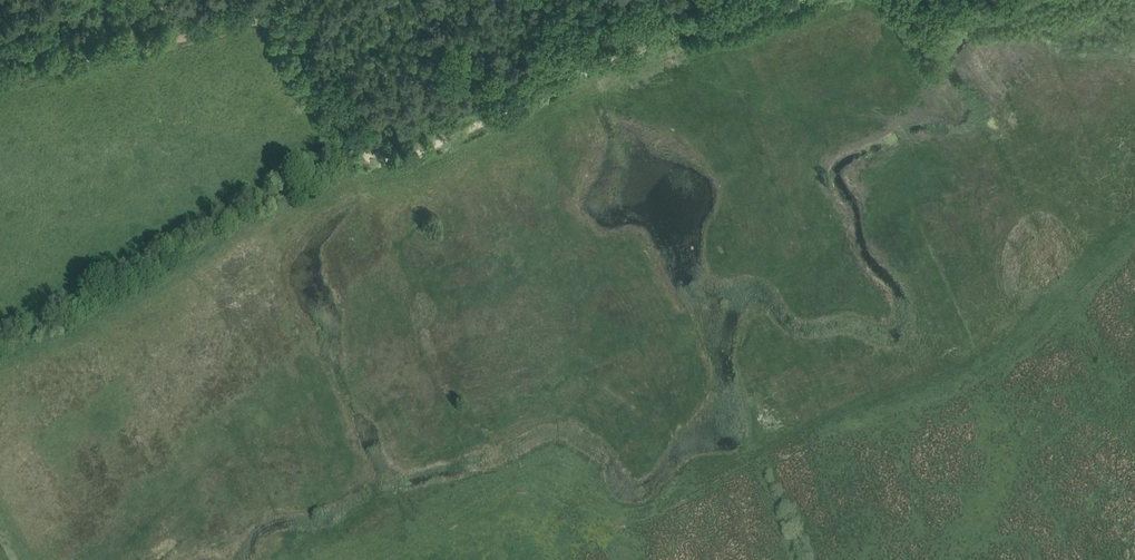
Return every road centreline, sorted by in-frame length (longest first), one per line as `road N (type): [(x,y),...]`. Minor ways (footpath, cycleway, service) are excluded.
road 1 (track): [(0,76),(236,19),(260,21),(277,28),(362,152),(385,159),(754,0)]

